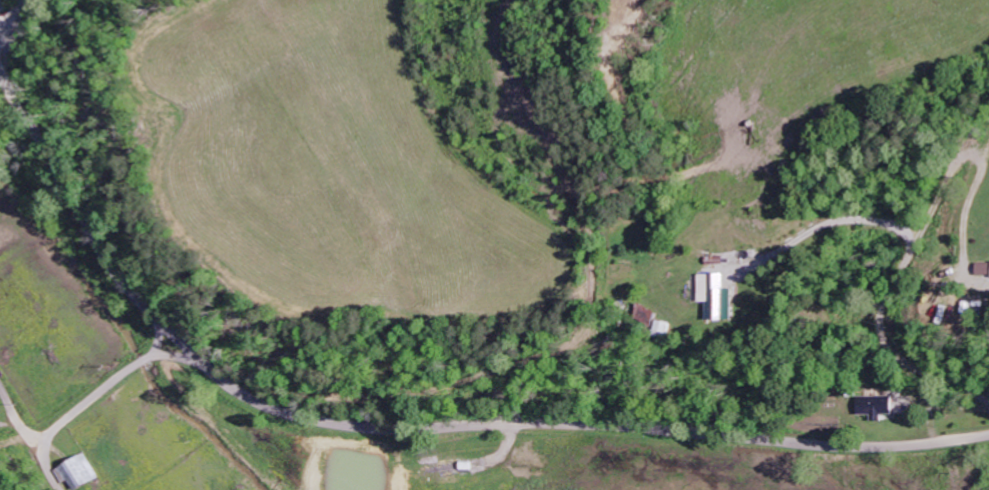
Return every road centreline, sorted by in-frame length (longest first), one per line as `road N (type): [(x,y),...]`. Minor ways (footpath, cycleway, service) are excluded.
road 1 (residential): [(0,50),(80,186),(212,368),(247,397),(289,414),(401,430),(568,424),(830,445),(988,434)]
road 2 (residential): [(66,489),(53,451),(75,412),(140,363),(201,353)]

